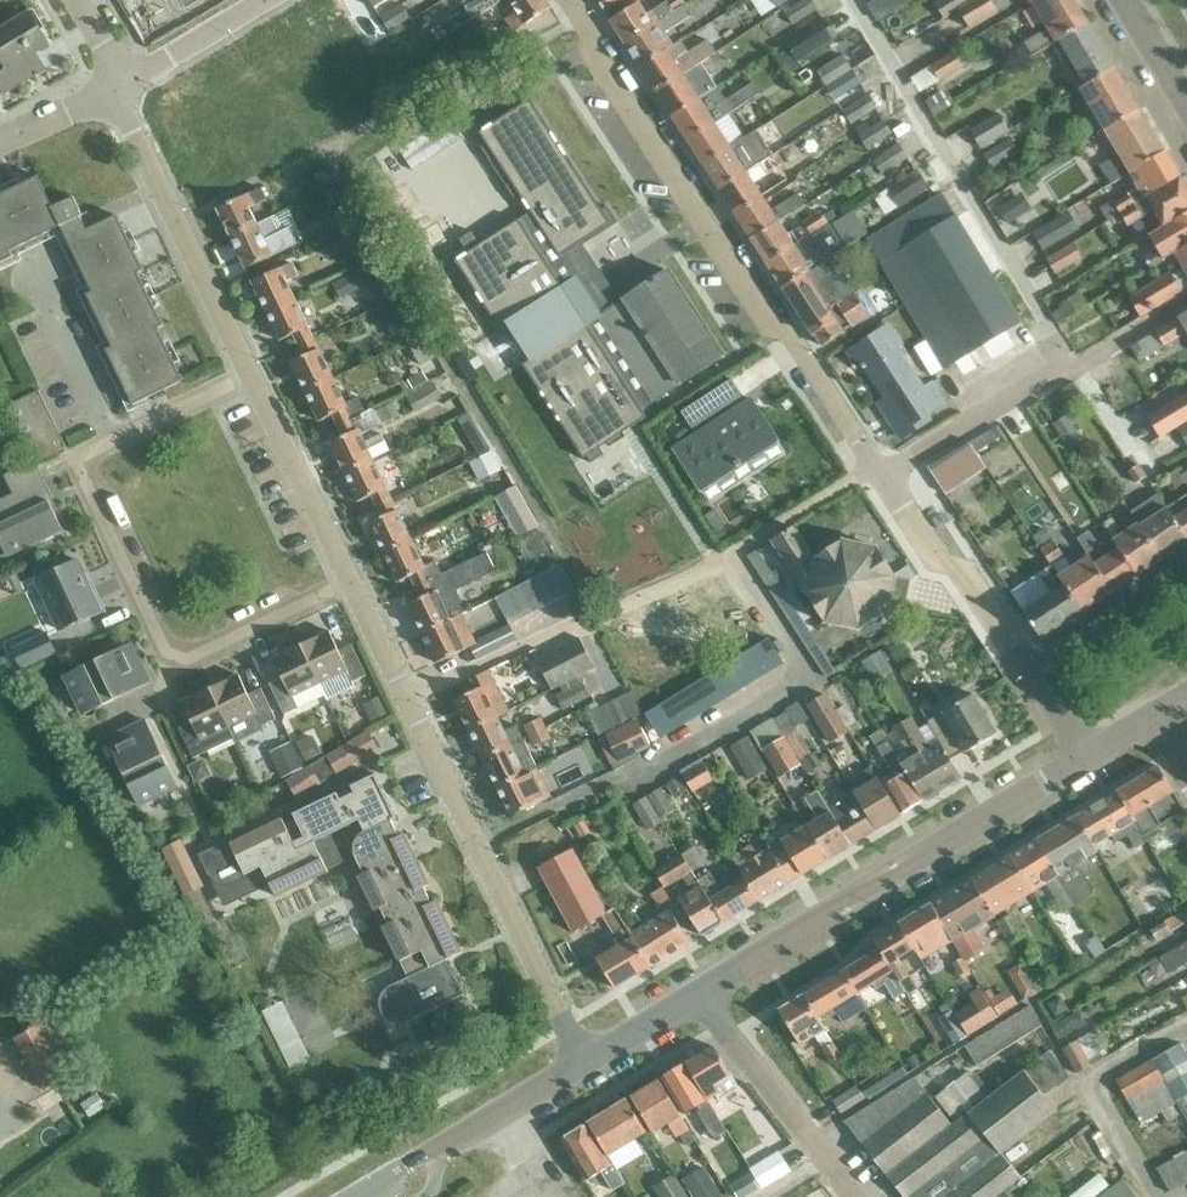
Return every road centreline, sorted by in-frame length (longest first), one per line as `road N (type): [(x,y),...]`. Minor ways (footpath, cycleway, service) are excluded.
road 1 (residential): [(350,579),(199,653),(168,643),(88,483),(97,452),(253,374)]
road 2 (residential): [(572,0),(593,57),(762,312),(797,345),(878,471)]
road 3 (residential): [(409,700),(666,588),(856,475),(878,471)]
road 4 (tertiary): [(700,992),(1085,757)]
road 5 (residential): [(583,1063),(409,700)]
road 6 (residential): [(878,471),(900,467),(1186,297)]
road 7 (residential): [(253,374),(116,89)]
road 8 (tertiary): [(361,1196),(583,1063)]
road 9 (residential): [(1031,673),(965,572),(934,556),(878,471)]
road 10 (residential): [(854,1196),(700,992)]
road 11 (residential): [(350,579),(253,374)]
road 12 (residential): [(1186,571),(1031,673)]
road 13 (residential): [(116,89),(264,0)]
road 14 (tertiary): [(583,1063),(700,992)]
road 15 (residential): [(409,700),(350,579)]
road 16 (residential): [(0,143),(116,89)]

